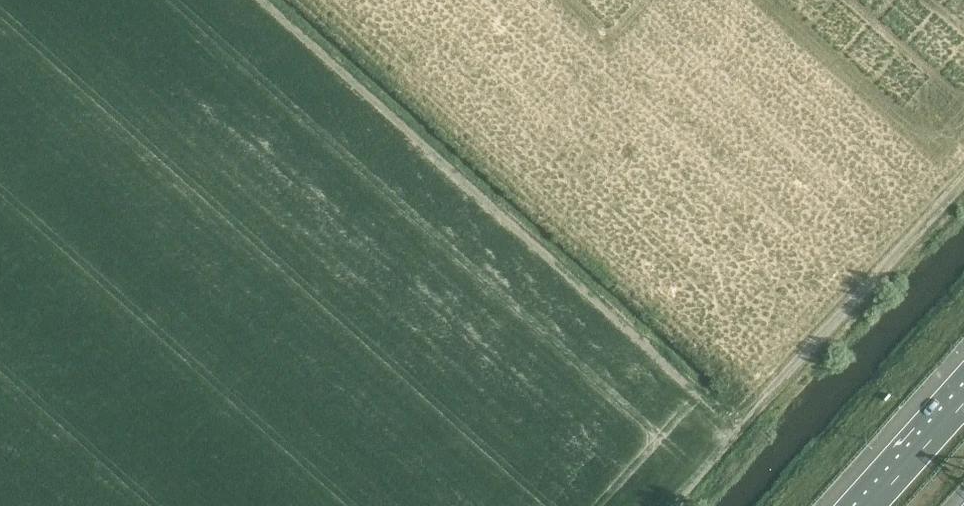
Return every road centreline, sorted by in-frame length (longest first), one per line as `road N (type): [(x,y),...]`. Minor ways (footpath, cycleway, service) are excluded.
road 1 (motorway): [(963,401),(869,505)]

